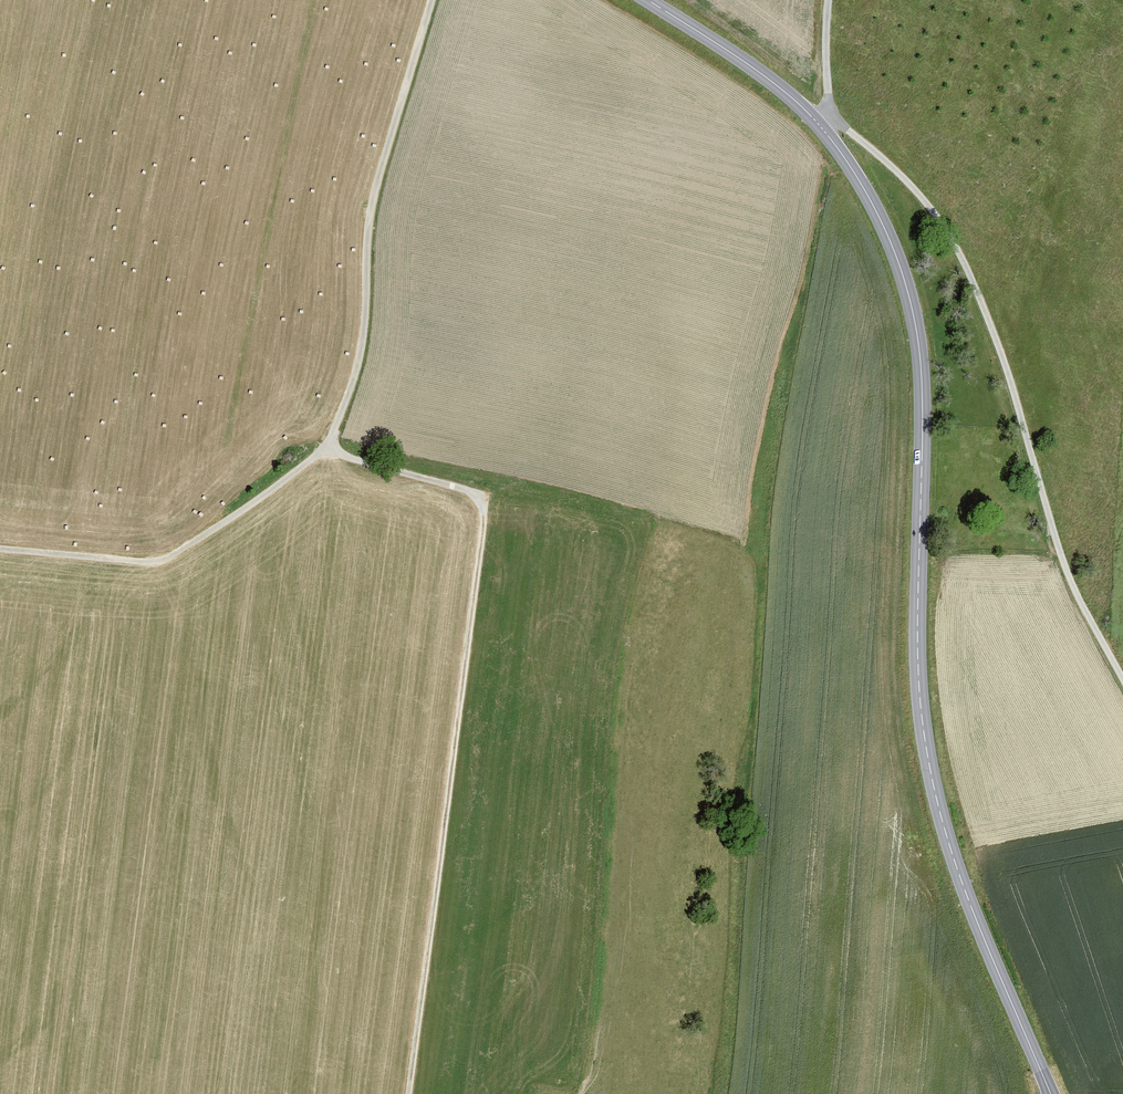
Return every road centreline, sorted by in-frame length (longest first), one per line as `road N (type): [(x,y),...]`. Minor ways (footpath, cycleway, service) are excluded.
road 1 (secondary): [(648,0),(756,70),(818,124),(870,200),(901,270),(922,388),(918,649),(929,764),(966,894),(1051,1093)]
road 2 (track): [(408,1093),(483,530),(478,497),(330,448),(162,560),(0,549)]
road 3 (track): [(830,115),(914,189),(960,256),(1003,358),(1069,577),(1122,679)]
road 4 (track): [(432,0),(376,208),(362,366),(330,448)]
road 5 (track): [(818,124),(830,115),(829,0)]

